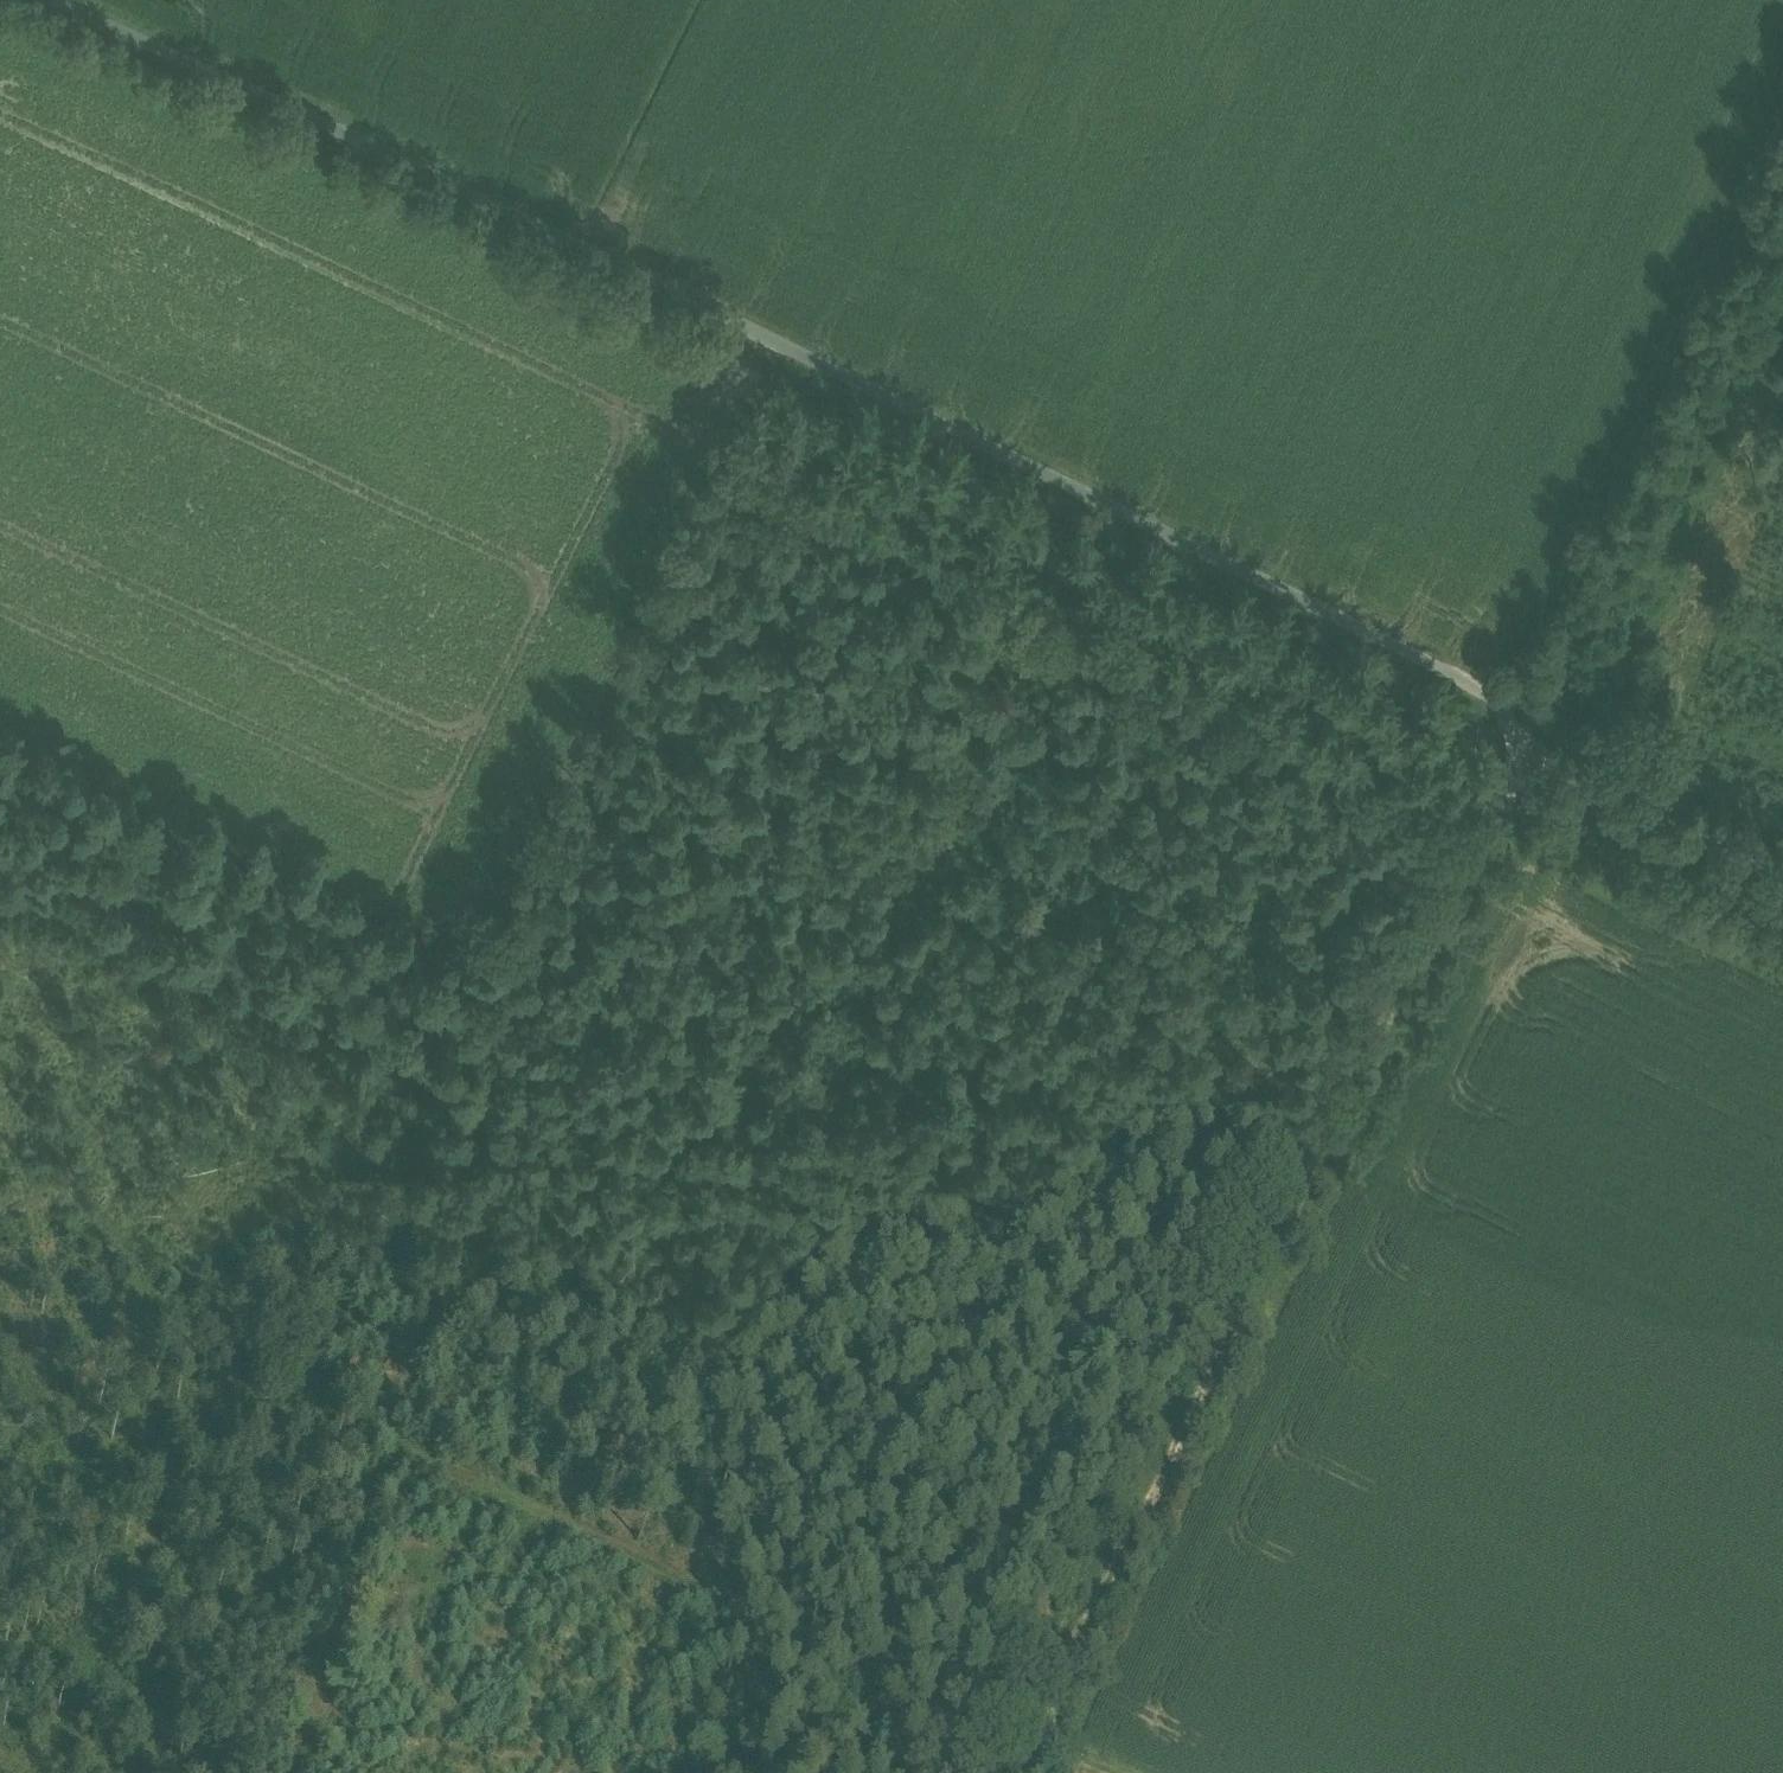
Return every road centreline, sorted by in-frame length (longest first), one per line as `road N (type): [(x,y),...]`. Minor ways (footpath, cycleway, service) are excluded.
road 1 (unclassified): [(27,0),(1524,718)]
road 2 (track): [(113,1772),(441,1063),(0,909)]
road 3 (track): [(1524,718),(1009,1772)]
road 4 (track): [(289,1398),(1126,1772)]
road 5 (track): [(1524,718),(1782,853)]

